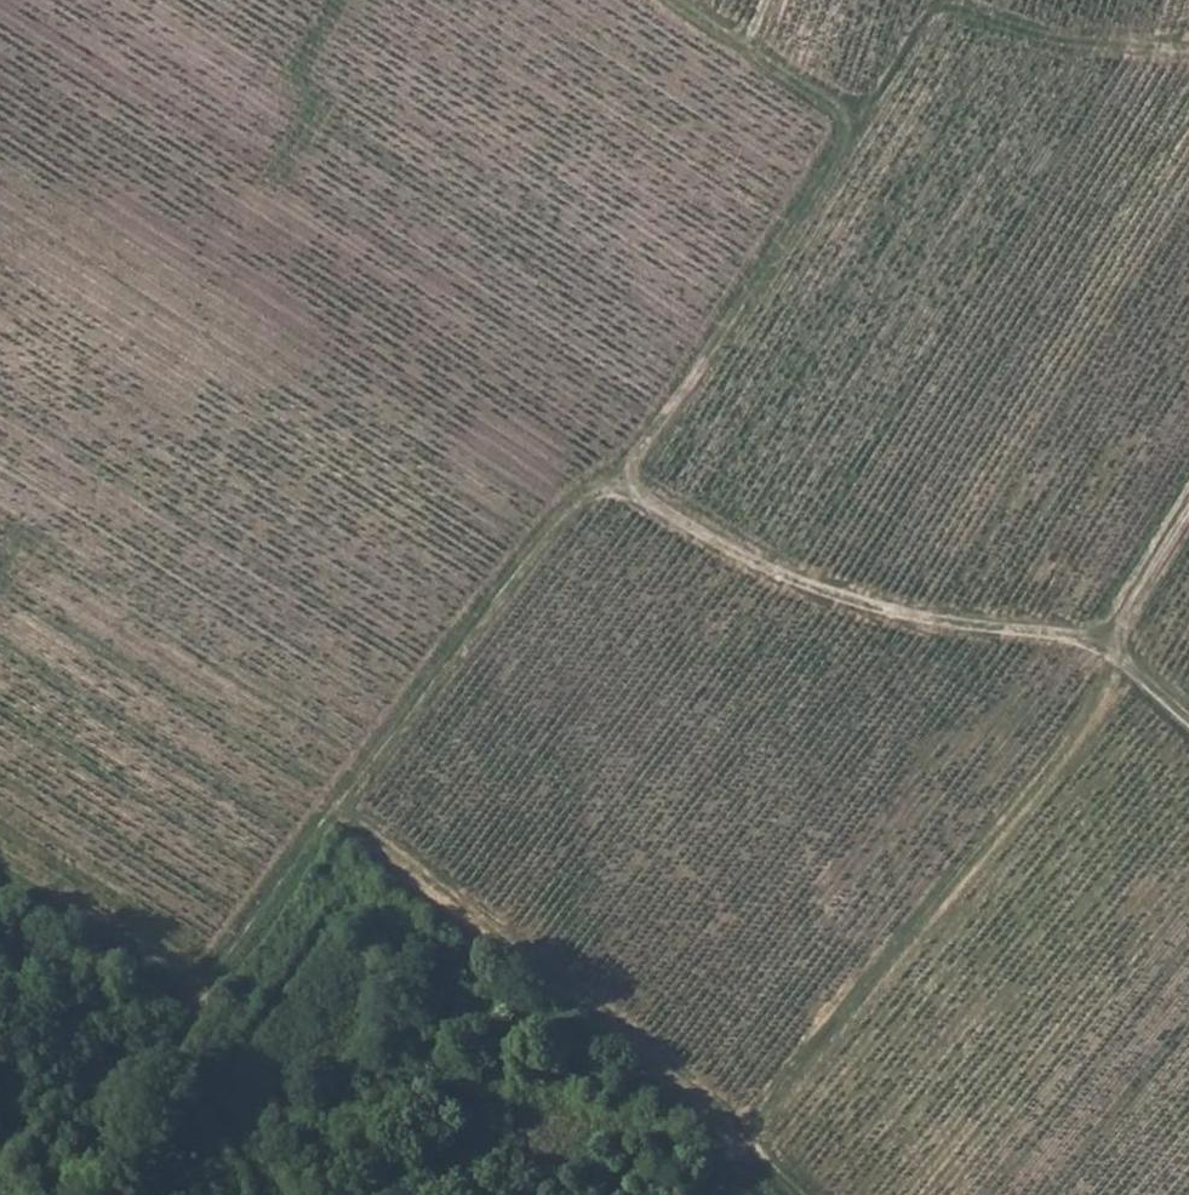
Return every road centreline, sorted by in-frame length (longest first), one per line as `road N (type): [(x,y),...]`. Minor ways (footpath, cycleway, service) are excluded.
road 1 (track): [(622,478),(572,497),(259,908),(174,1037)]
road 2 (track): [(745,1133),(1076,717),(1110,648)]
road 3 (track): [(335,807),(745,1133),(803,1194)]
road 4 (track): [(678,0),(858,115),(928,10),(1048,42),(1188,51)]
road 5 (track): [(1110,648),(891,618),(790,582),(622,478)]
road 6 (track): [(622,478),(858,115)]
road 7 (track): [(330,0),(290,74),(317,103),(267,188)]
road 8 (track): [(1188,520),(1110,648)]

